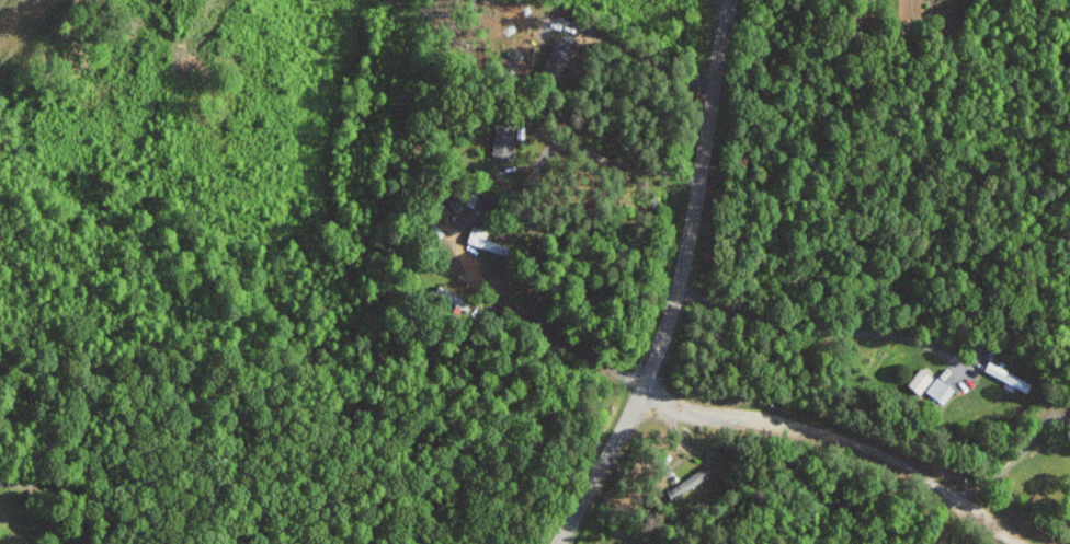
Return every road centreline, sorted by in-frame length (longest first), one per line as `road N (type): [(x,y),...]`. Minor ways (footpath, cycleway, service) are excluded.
road 1 (tertiary): [(559,543),(626,424),(676,298),(731,0)]
road 2 (residential): [(640,392),(685,410),(790,426),(891,458),(954,495),(1009,543)]

